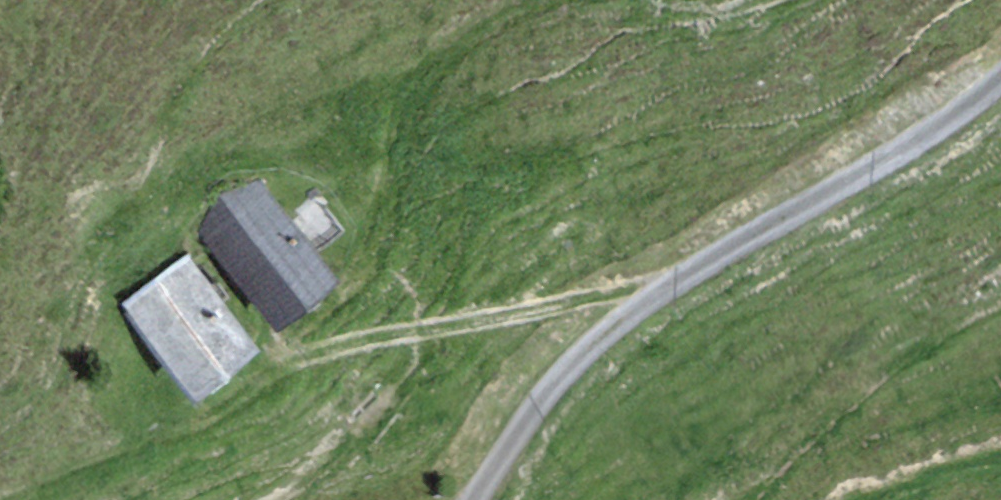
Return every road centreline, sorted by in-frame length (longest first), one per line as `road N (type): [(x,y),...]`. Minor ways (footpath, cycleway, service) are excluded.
road 1 (track): [(555,0),(528,10),(431,94),(390,248),(298,348),(312,370),(631,298),(646,303)]
road 2 (unclassified): [(478,499),(551,396),(646,303),(966,109),(1000,77)]
road 3 (track): [(30,499),(126,470),(312,370)]

